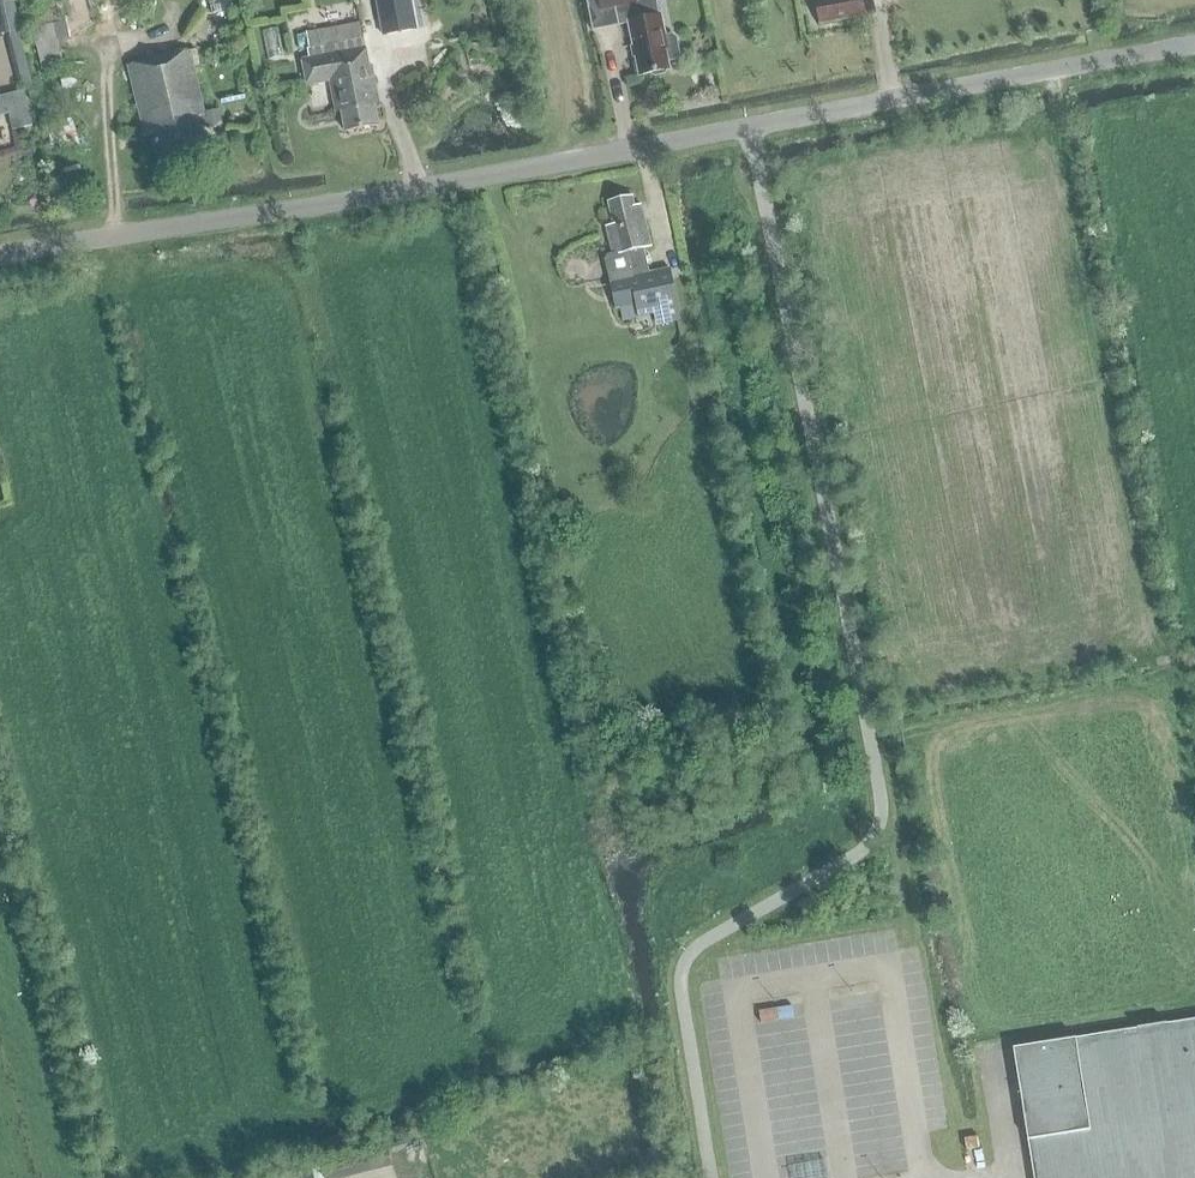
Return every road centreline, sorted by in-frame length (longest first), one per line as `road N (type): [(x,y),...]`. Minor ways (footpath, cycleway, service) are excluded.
road 1 (unclassified): [(0,265),(1194,46)]
road 2 (track): [(761,183),(706,198),(705,245),(828,812),(840,825),(875,832)]

